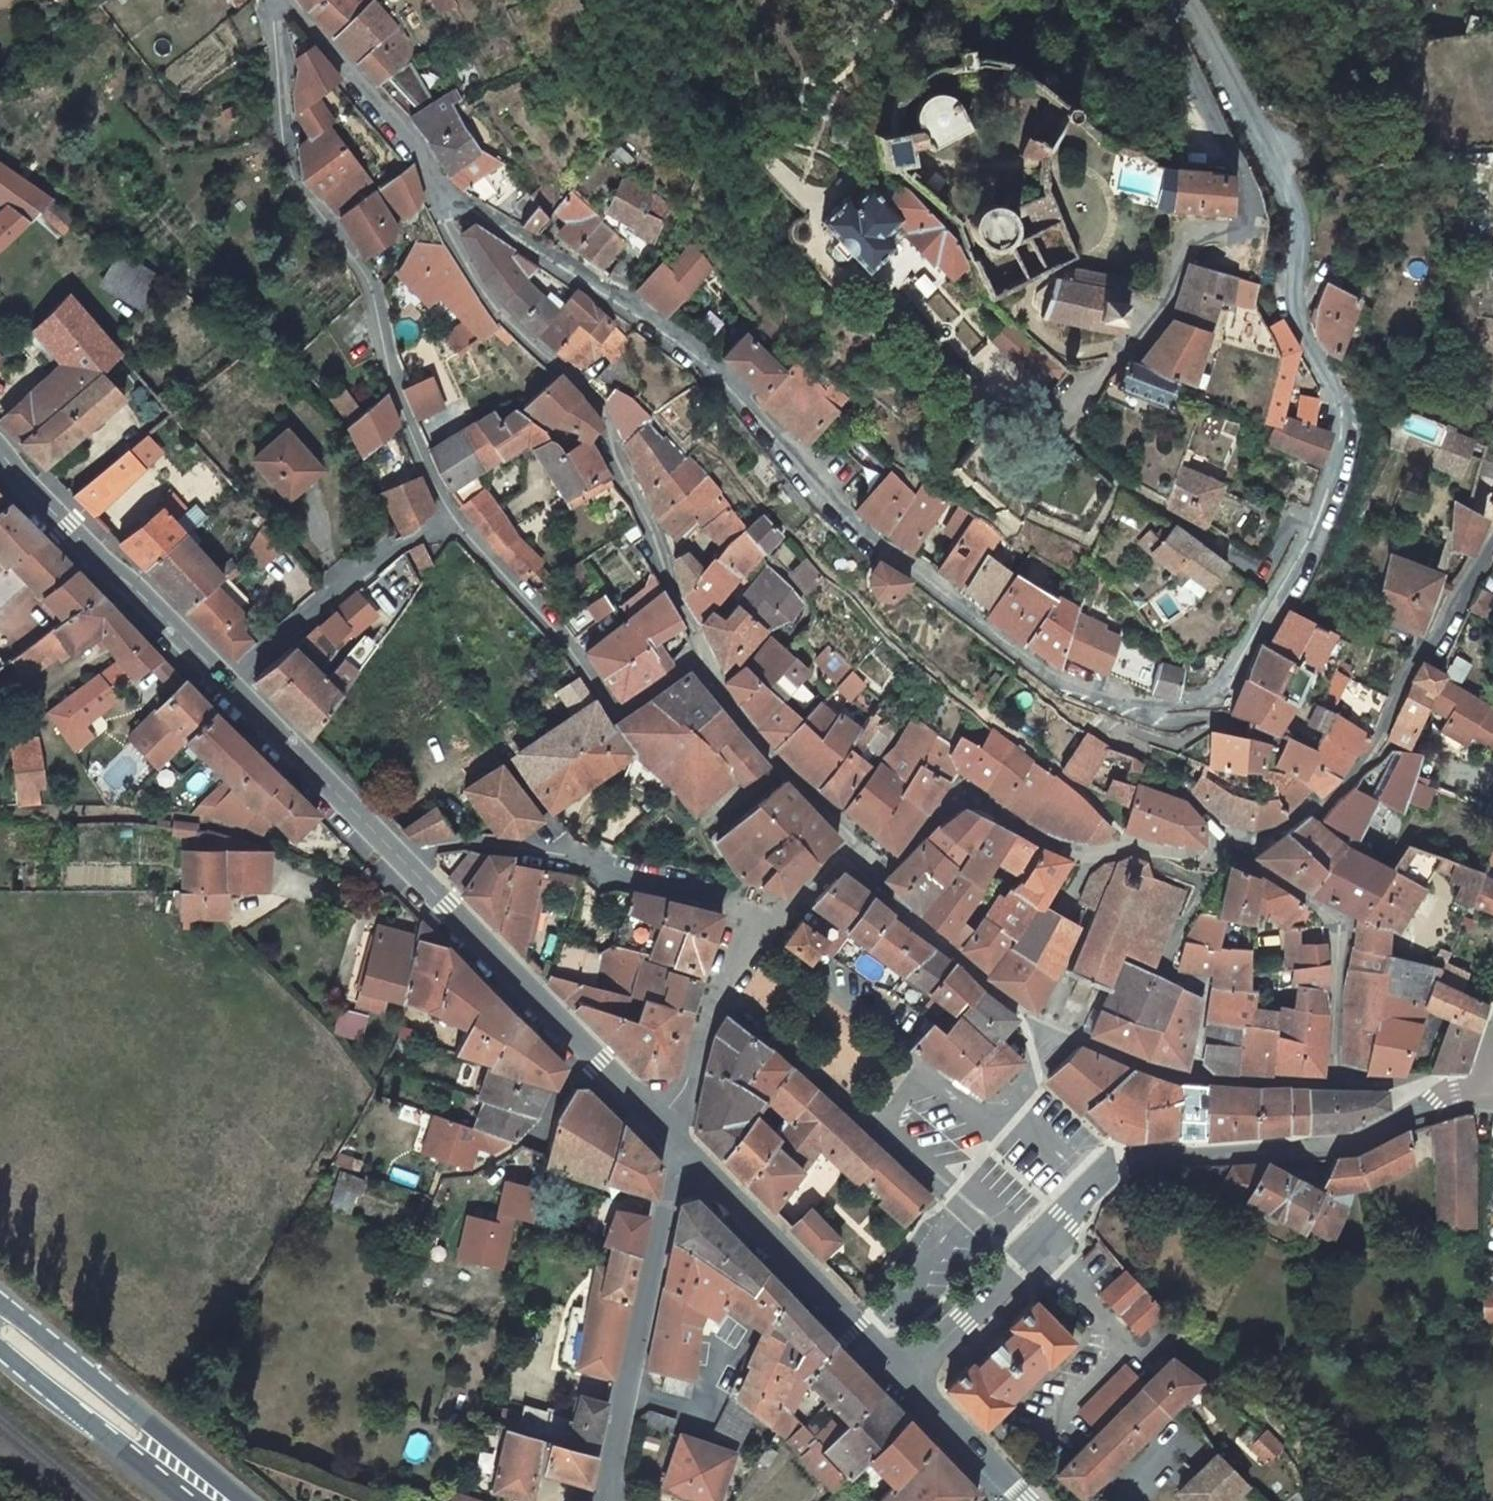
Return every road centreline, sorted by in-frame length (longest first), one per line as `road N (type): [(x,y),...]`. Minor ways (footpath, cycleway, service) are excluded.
road 1 (residential): [(443,202),(589,279),(799,465),(865,538),(1060,686),(1128,728)]
road 2 (residential): [(1128,728),(1202,699),(1289,586),(1311,547),(1346,425),(1292,319),(1306,223),(1183,0)]
road 3 (residential): [(277,0),(278,113),(295,186),(372,288),(399,403),(450,514)]
road 4 (residential): [(1166,0),(1173,35),(1251,205),(1239,230),(1188,235),(1161,316),(1051,417)]
road 5 (unclassified): [(703,654),(607,417),(502,316),(467,269),(443,202)]
road 6 (tertiary): [(1481,1095),(1359,1148),(1117,1166),(1075,1206)]
road 7 (residential): [(1215,854),(1147,845),(1064,850),(962,785),(871,882)]
road 8 (residential): [(1492,543),(1436,622),(1381,736),(1348,782),(1240,844)]
road 9 (tertiary): [(607,1500),(680,1144)]
road 10 (residential): [(703,654),(616,711),(547,619),(450,514)]
road 11 (tertiary): [(906,1374),(680,1144)]
road 12 (unclassified): [(223,686),(0,459)]
road 13 (residential): [(986,1124),(776,946),(759,912)]
road 14 (residential): [(450,514),(358,573),(223,686)]
road 15 (residential): [(1332,1081),(1331,917),(1230,850)]
road 16 (primary): [(0,1322),(220,1500)]
road 17 (residential): [(667,886),(479,842),(393,853)]
road 18 (residential): [(1188,1078),(1208,989),(1160,969),(1215,854)]
road 19 (unclassified): [(577,1046),(393,853)]
road 20 (unclassified): [(284,0),(422,158),(443,202)]
road 21 (unclassified): [(680,1144),(702,1029),(728,960),(759,912)]
road 22 (unclassified): [(393,853),(223,686)]
road 23 (tertiary): [(1075,1206),(906,1374)]
road 24 (residential): [(1043,1034),(871,882)]
road 25 (residential): [(577,1046),(544,1121),(474,1173)]
road 26 (residential): [(1017,1500),(906,1374)]
road 27 (residential): [(667,886),(698,841),(780,766)]
road 28 (residential): [(1240,844),(1166,779),(1128,728)]
road 29 (residential): [(1188,1078),(1043,1034)]
road 30 (residential): [(1481,1095),(1332,1081)]
road 31 (residential): [(1332,1081),(1188,1078)]
road 32 (unclassified): [(680,1144),(577,1046)]
road 33 (unclassified): [(780,766),(739,720),(703,654)]
road 34 (unclassified): [(759,912),(801,903),(851,837)]
road 35 (residential): [(1075,1206),(986,1124)]

